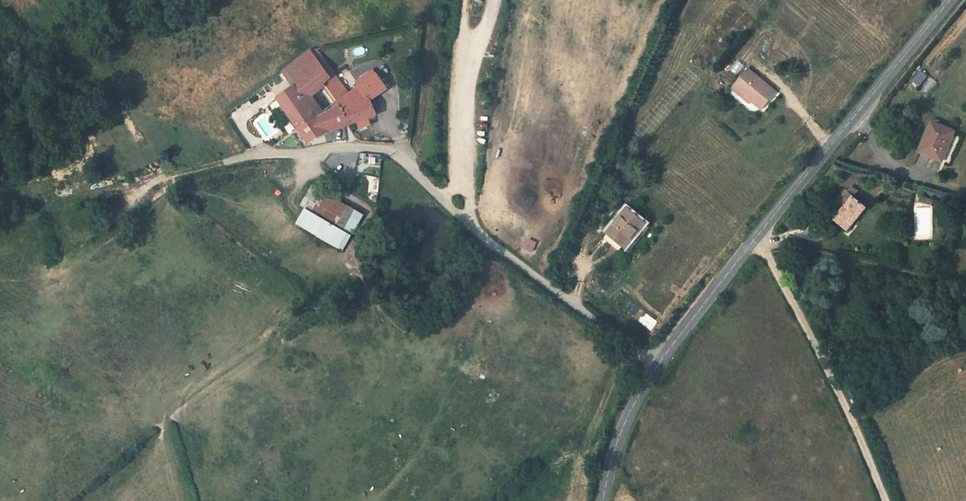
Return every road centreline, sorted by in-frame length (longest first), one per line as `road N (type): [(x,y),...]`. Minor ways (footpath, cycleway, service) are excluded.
road 1 (unclassified): [(173,176),(252,155),(356,148),(397,155),(465,223),(652,362)]
road 2 (tertiary): [(652,362),(952,0)]
road 3 (track): [(880,500),(756,238)]
road 4 (track): [(465,223),(466,64),(492,0)]
road 5 (tertiary): [(604,500),(613,433),(652,362)]

